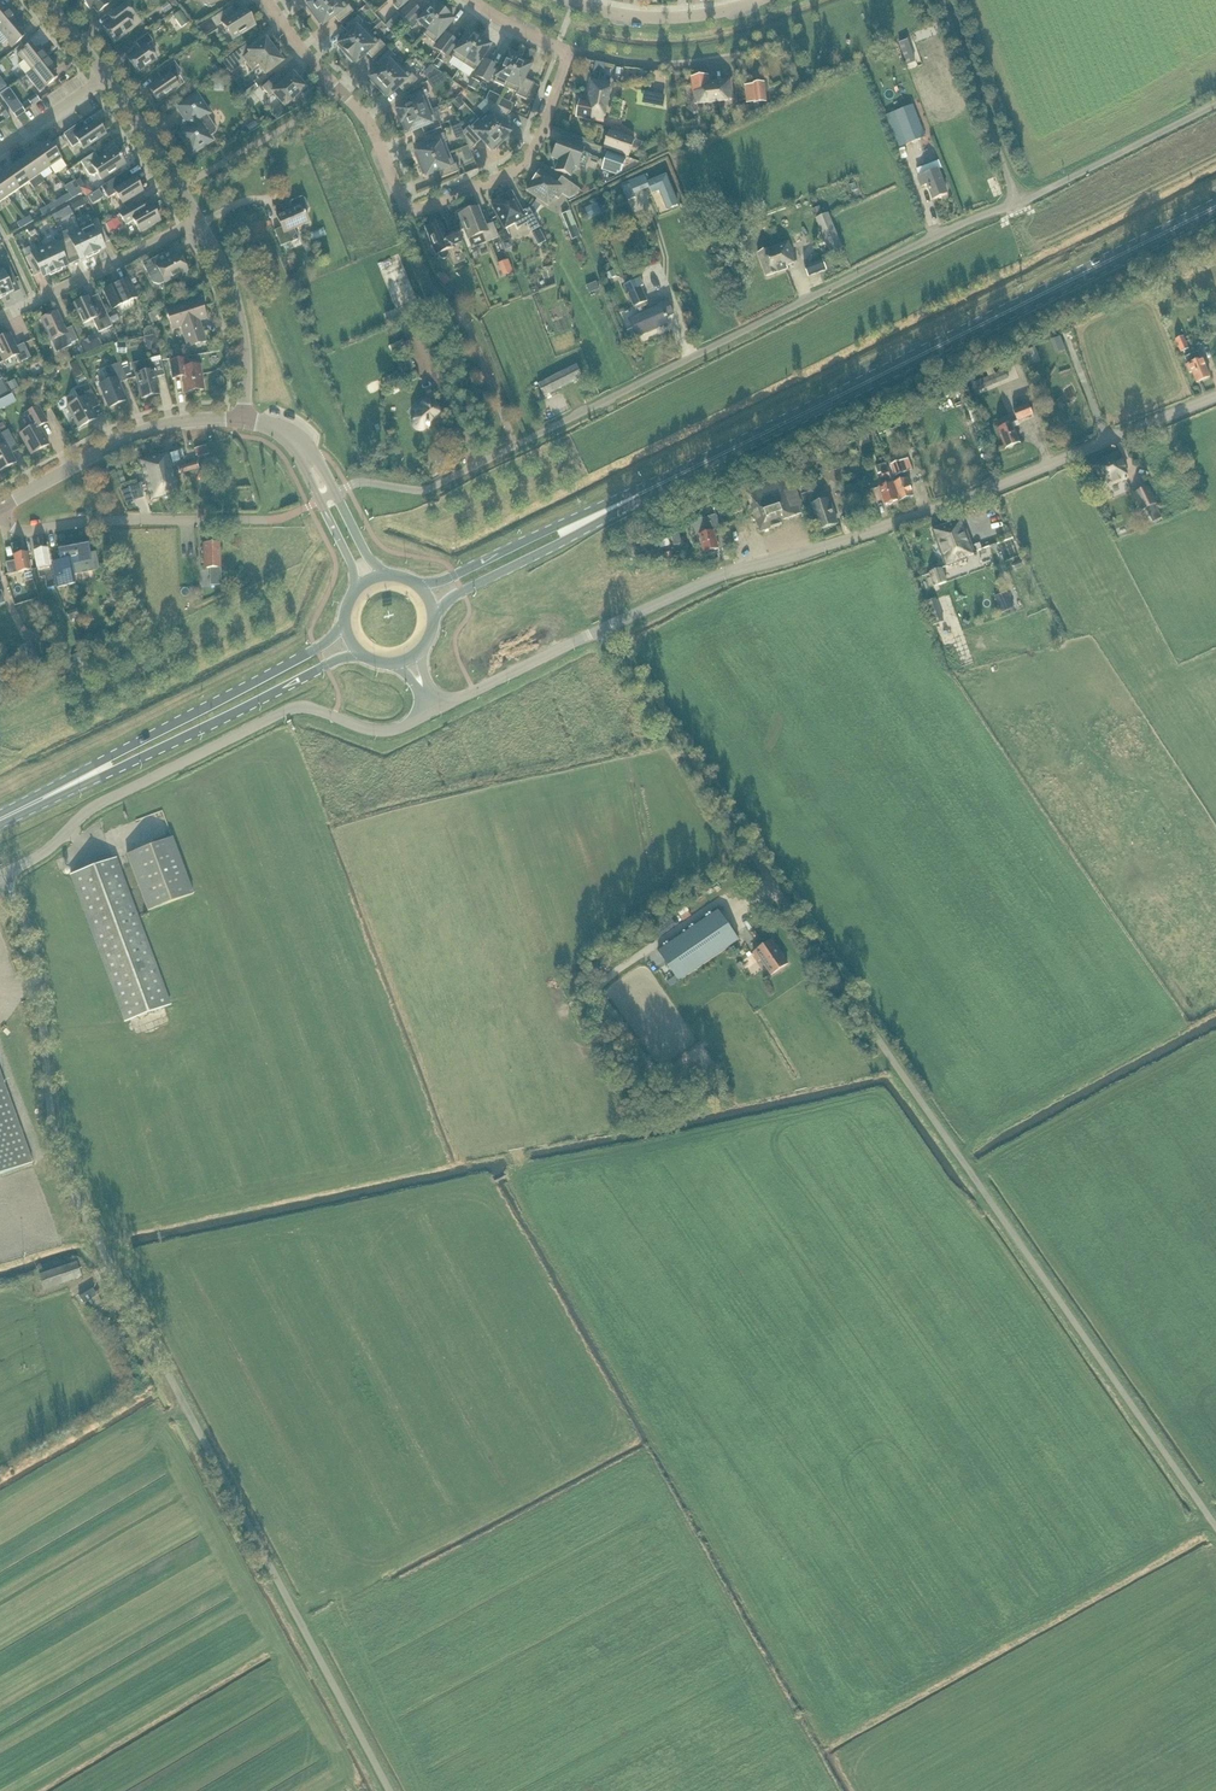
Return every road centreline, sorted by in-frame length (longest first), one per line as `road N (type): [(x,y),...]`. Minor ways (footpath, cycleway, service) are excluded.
road 1 (unclassified): [(1215,1529),(600,630)]
road 2 (unclassified): [(389,1790),(70,1187),(50,1111),(35,961),(4,876)]
road 3 (unclassified): [(335,494),(358,484),(430,490),(1016,202)]
road 4 (primary): [(613,509),(1215,207)]
road 5 (unclassified): [(600,630),(733,571),(890,526),(1215,397)]
road 6 (residential): [(268,0),(370,127),(409,212),(524,165),(569,51)]
road 7 (unclassified): [(4,876),(42,855),(100,804),(292,708),(373,732),(434,710)]
road 8 (primary): [(62,789),(359,654)]
road 9 (primary): [(345,630),(62,789)]
road 10 (unclassified): [(267,521),(113,521),(18,531),(0,514)]
road 11 (tertiary): [(0,510),(145,433),(243,419)]
road 12 (residential): [(0,319),(199,223)]
road 13 (unclassified): [(1016,202),(1215,106)]
road 14 (unclassified): [(1016,202),(940,0)]
road 15 (primary): [(432,614),(613,509)]
road 16 (primary): [(613,509),(421,589)]
road 17 (residential): [(243,419),(240,321),(199,223)]
road 18 (residential): [(760,0),(666,18),(569,0)]
road 19 (unclassified): [(434,710),(600,630)]
road 20 (residential): [(199,223),(106,77)]
road 21 (residential): [(569,51),(632,64),(707,64)]
road 22 (residential): [(0,151),(106,77)]

